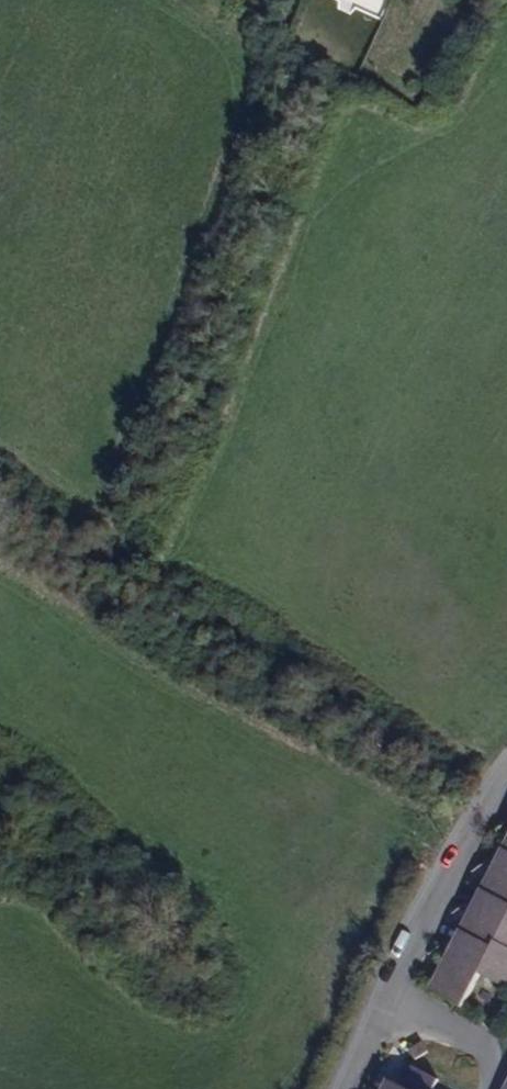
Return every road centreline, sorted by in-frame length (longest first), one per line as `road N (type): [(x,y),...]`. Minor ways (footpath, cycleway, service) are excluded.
road 1 (unclassified): [(349,1088),(506,773)]

